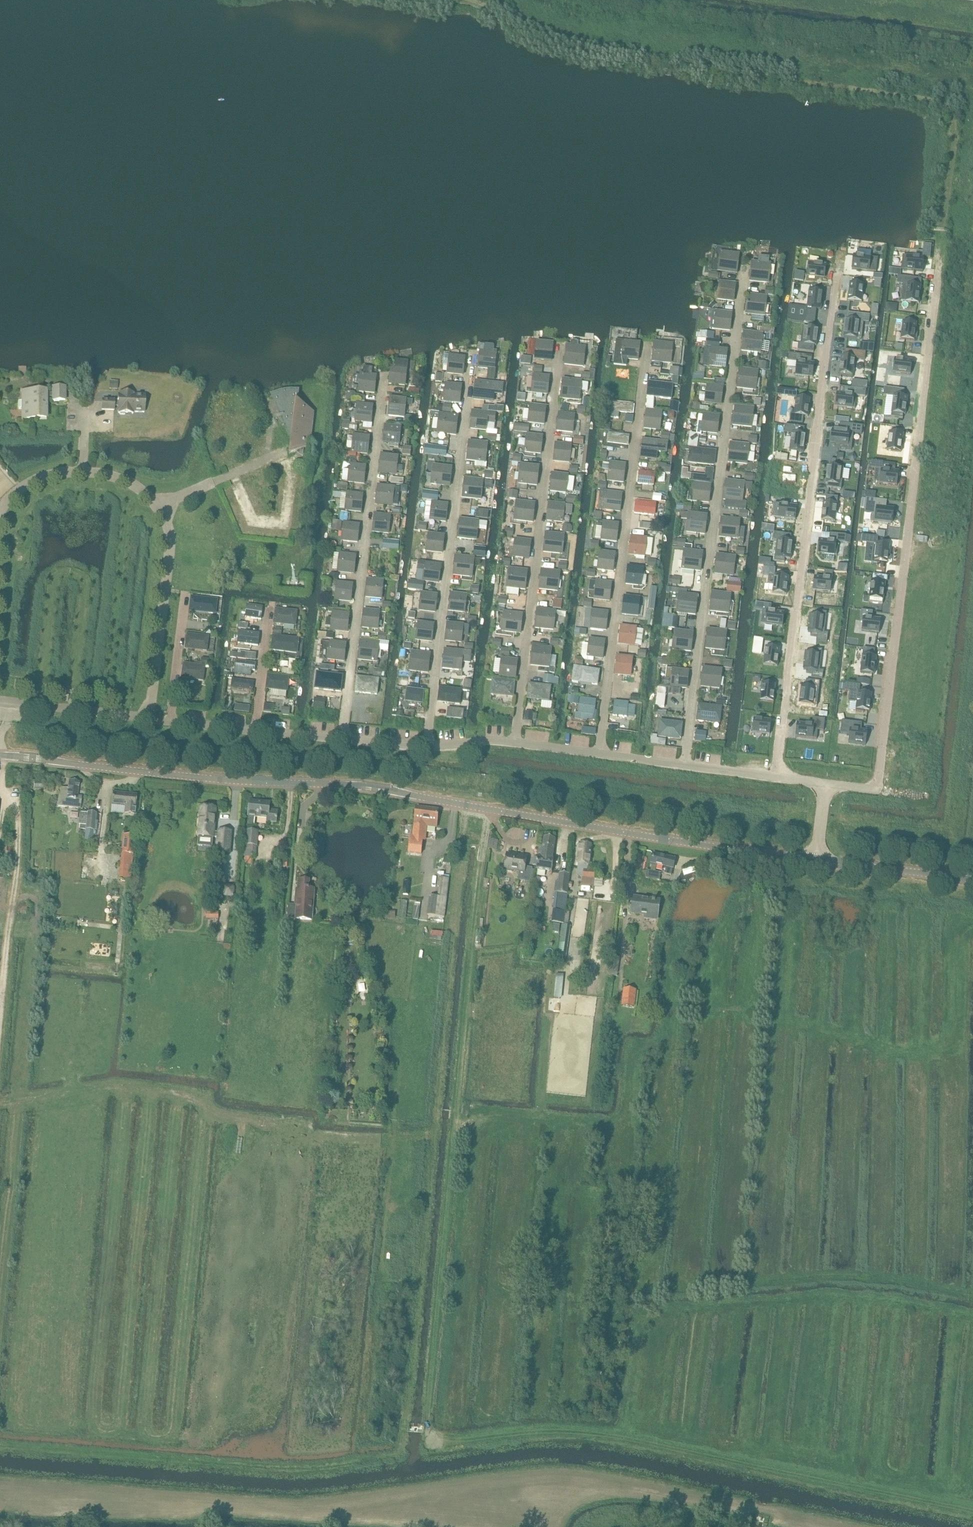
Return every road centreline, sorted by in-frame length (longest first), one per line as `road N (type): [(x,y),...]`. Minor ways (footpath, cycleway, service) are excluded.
road 1 (residential): [(826,784),(494,739),(427,745),(0,702)]
road 2 (tertiary): [(818,861),(376,787),(0,755)]
road 3 (tertiary): [(972,878),(818,861)]
road 4 (track): [(958,793),(972,658)]

